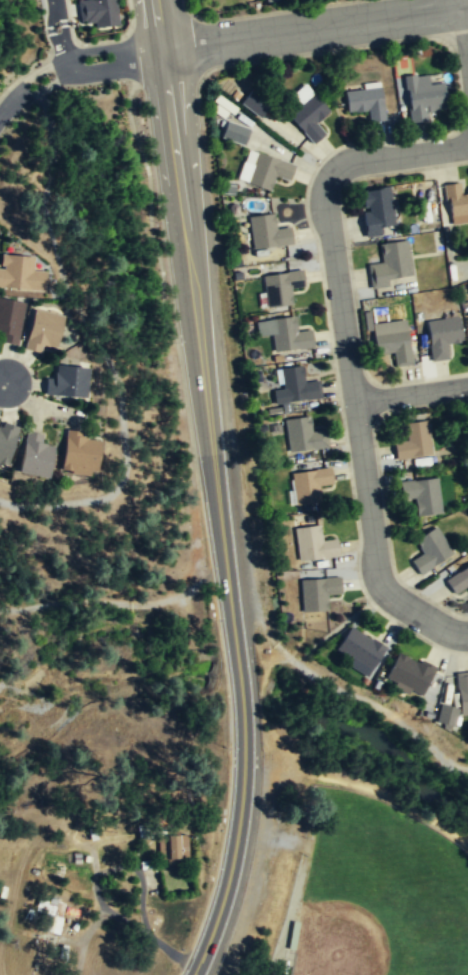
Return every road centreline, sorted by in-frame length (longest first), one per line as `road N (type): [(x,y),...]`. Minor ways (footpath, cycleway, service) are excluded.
road 1 (residential): [(467,147),(345,164),(325,206),(379,582),(445,630),(467,633)]
road 2 (secondary): [(192,974),(228,873),(245,751),(218,500)]
road 3 (residential): [(161,51),(467,7)]
road 4 (track): [(0,607),(181,601),(225,556)]
road 5 (secondary): [(198,322),(166,83)]
road 6 (secondary): [(218,500),(198,322)]
road 7 (residential): [(0,114),(68,63),(161,51)]

